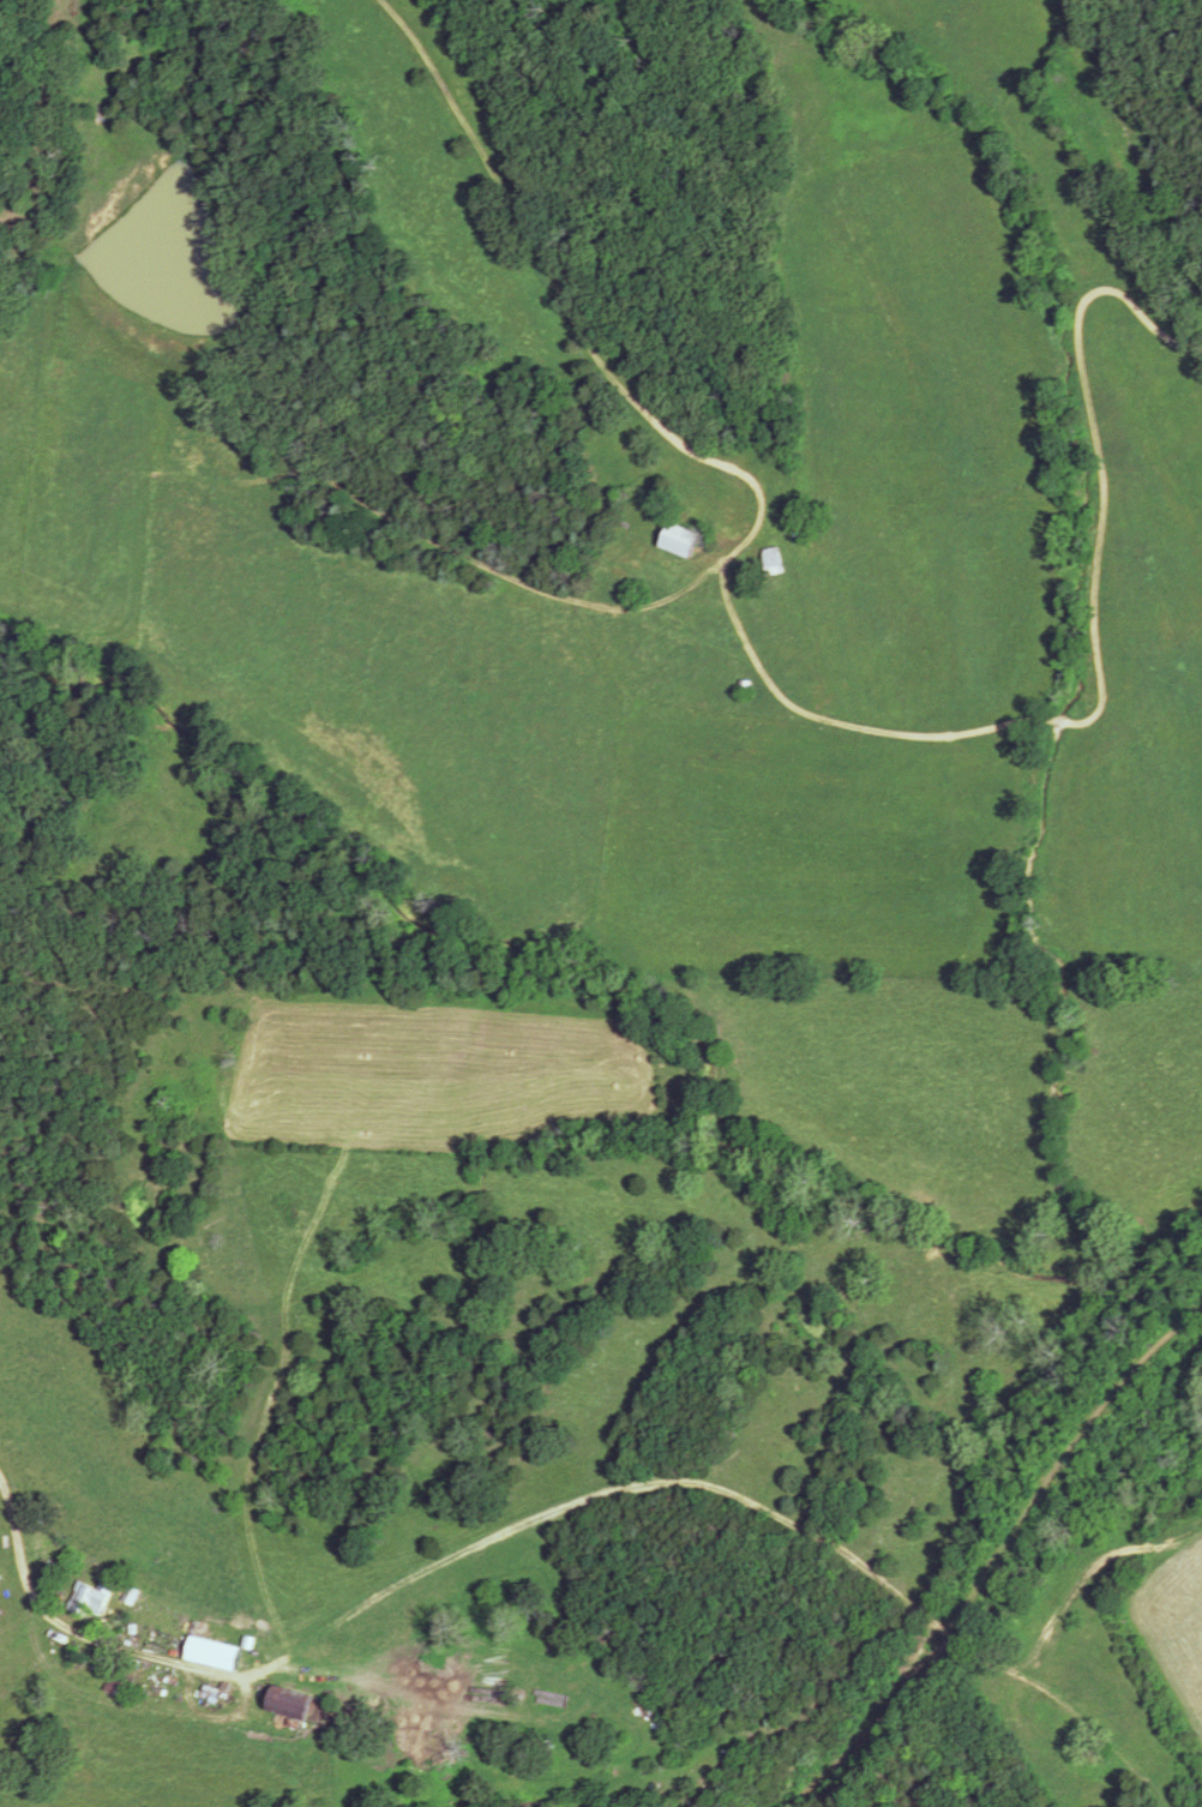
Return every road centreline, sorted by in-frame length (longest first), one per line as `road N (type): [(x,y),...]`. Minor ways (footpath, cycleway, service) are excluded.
road 1 (residential): [(0,1481),(40,1604),(65,1622),(236,1673)]

